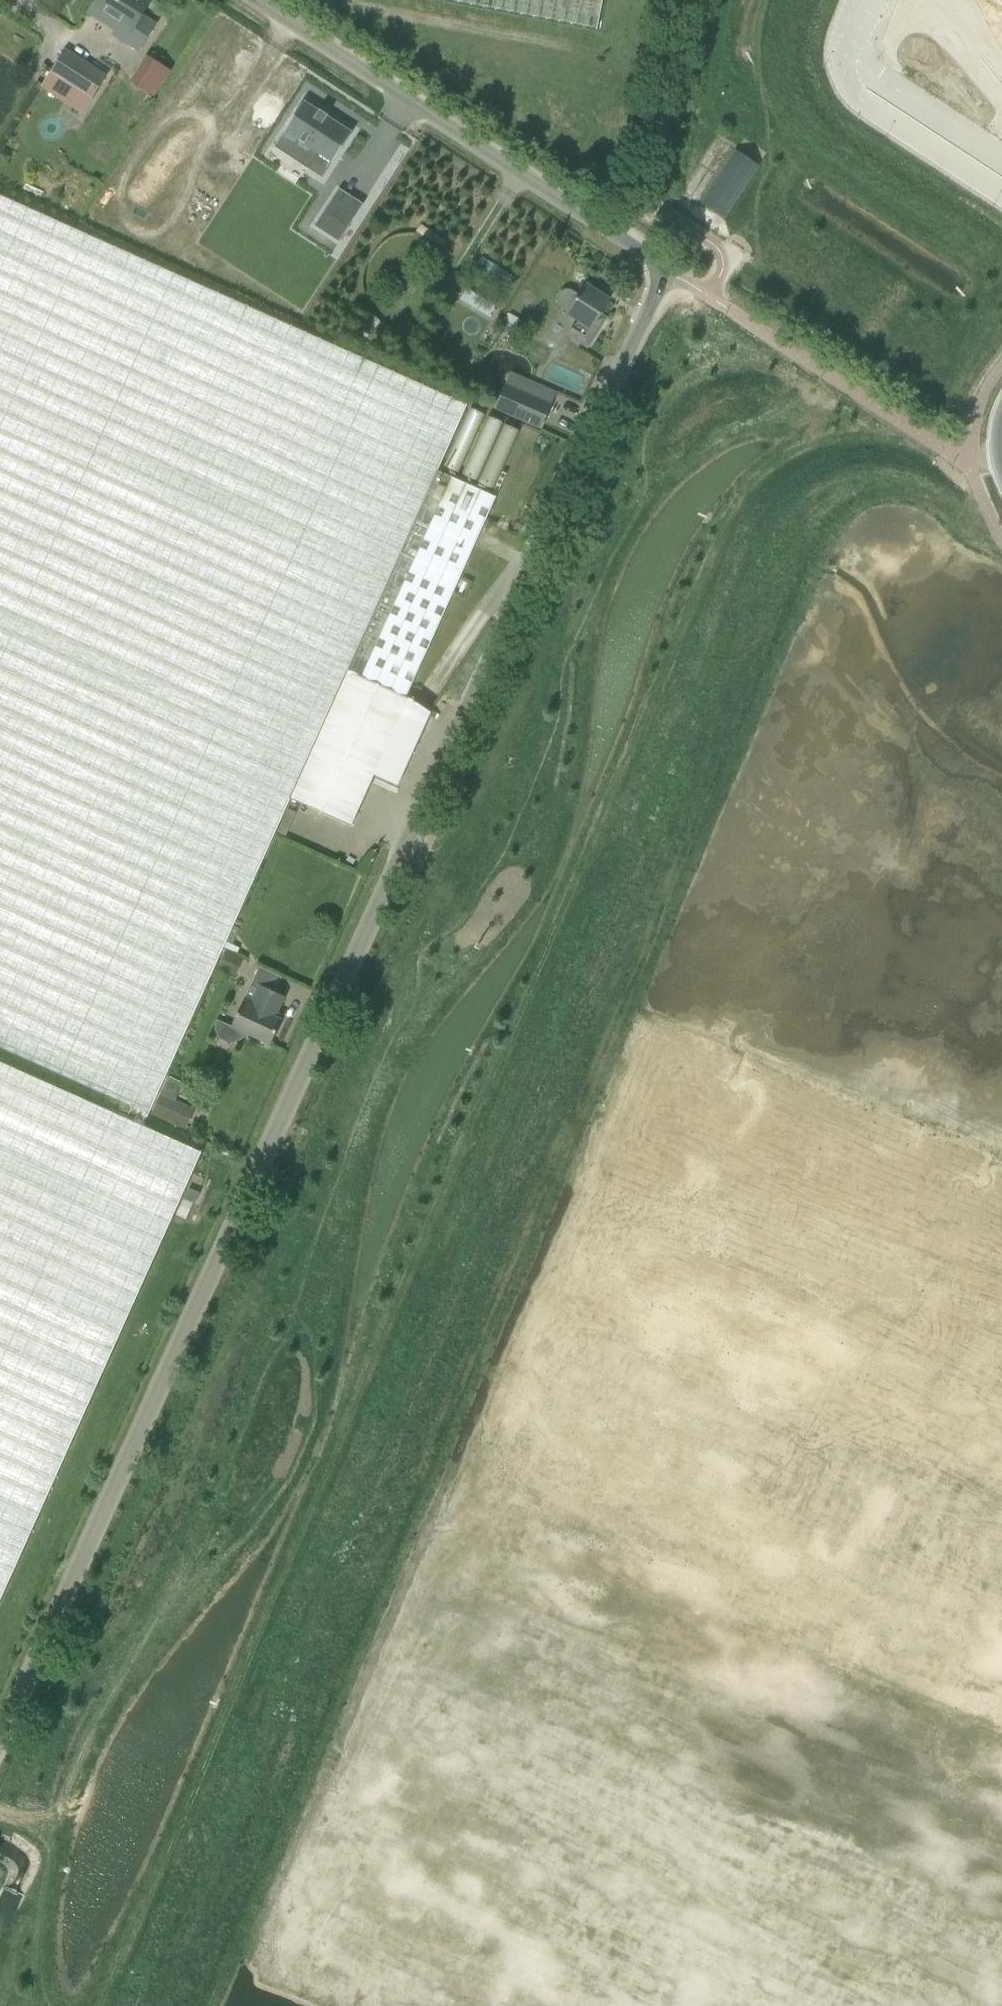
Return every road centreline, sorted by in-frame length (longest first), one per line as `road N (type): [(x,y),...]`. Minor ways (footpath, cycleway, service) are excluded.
road 1 (unclassified): [(0,1738),(668,268),(257,0)]

